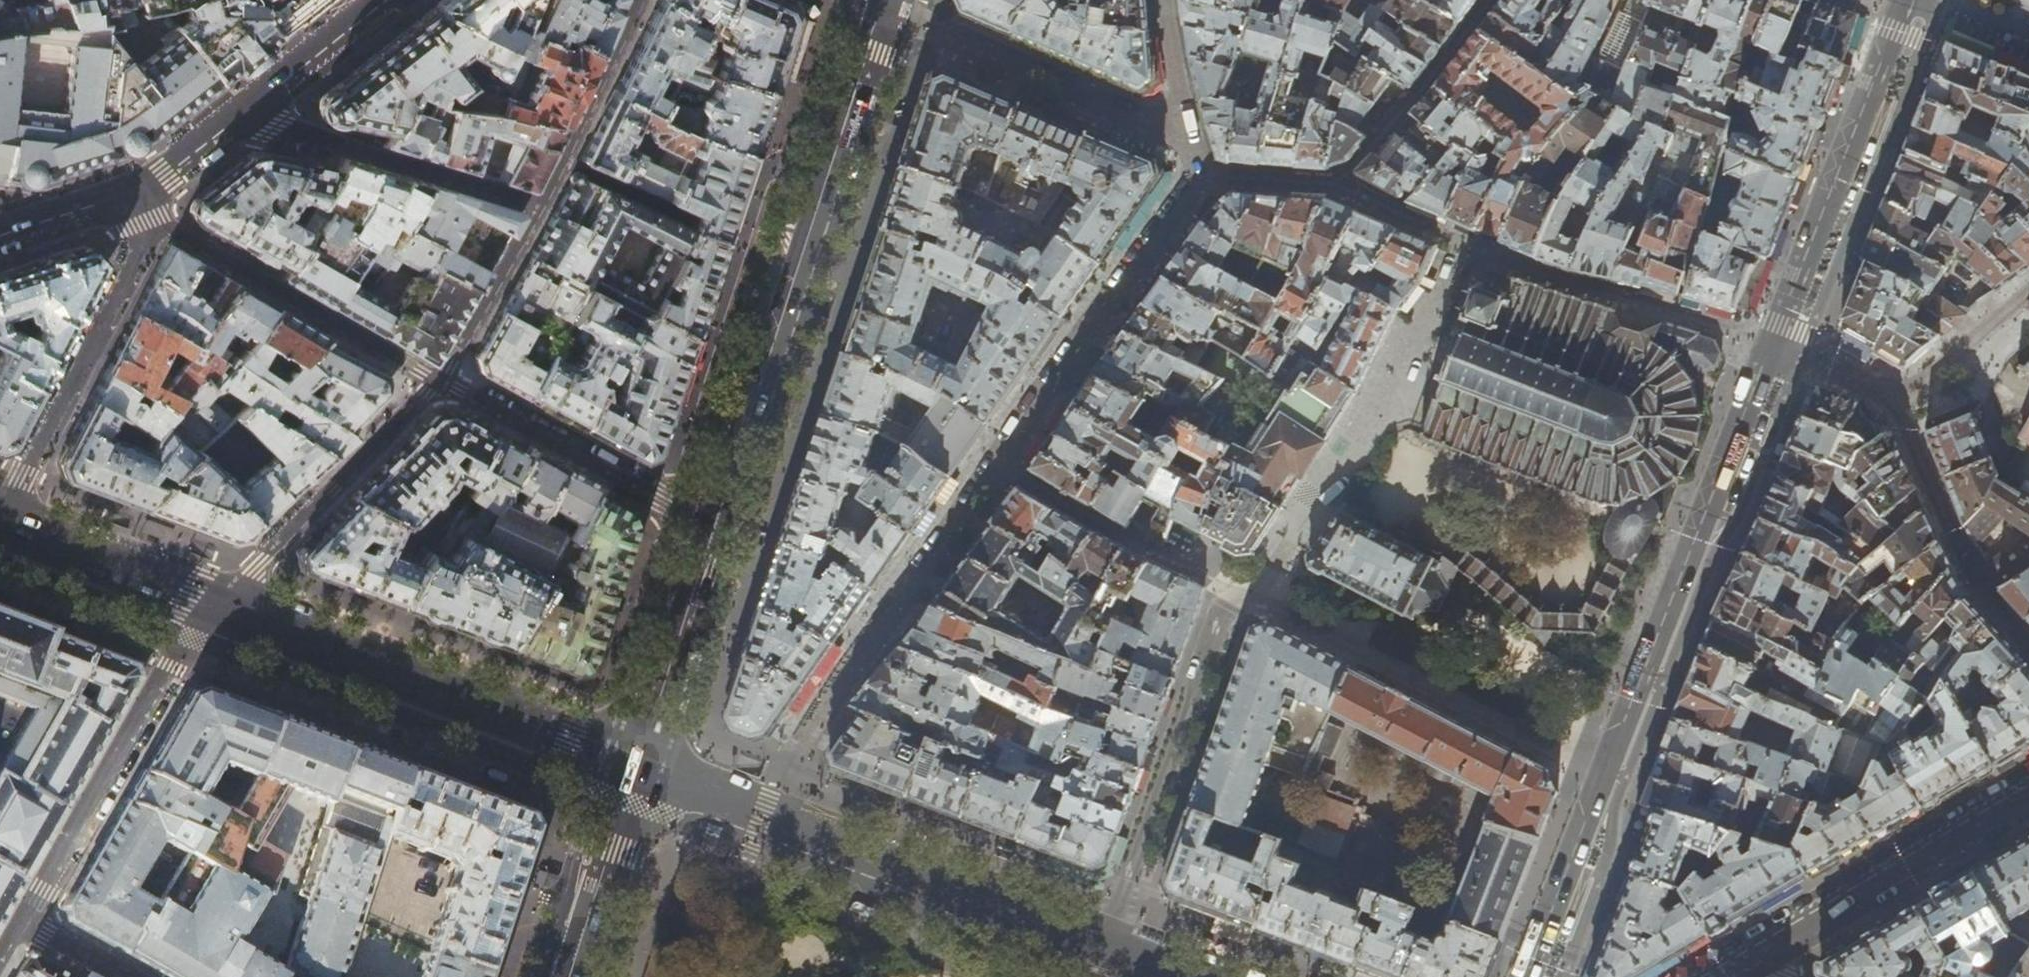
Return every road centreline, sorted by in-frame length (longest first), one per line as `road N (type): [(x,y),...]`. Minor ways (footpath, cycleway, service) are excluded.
road 1 (residential): [(1200,164),(1195,187),(794,756),(771,817)]
road 2 (secondary): [(1775,345),(1529,976)]
road 3 (primary): [(710,522),(877,14)]
road 4 (residential): [(1336,185),(1568,282),(1775,345)]
road 5 (primary): [(771,817),(1196,976)]
road 6 (primary): [(215,609),(632,769)]
road 7 (residential): [(215,609),(190,635),(22,919)]
road 8 (residential): [(0,523),(141,239),(128,197)]
road 9 (residential): [(438,381),(128,197)]
road 10 (residential): [(877,14),(1157,127),(1200,164)]
road 11 (secondary): [(1902,20),(1775,345)]
road 12 (tertiary): [(1741,960),(2028,790)]
road 13 (residential): [(438,381),(215,609)]
road 14 (residential): [(539,206),(267,125),(249,108)]
road 15 (residential): [(710,522),(438,381)]
road 16 (primary): [(632,769),(710,522)]
road 17 (residential): [(1336,185),(1489,0)]
road 18 (primary): [(0,524),(215,609)]
road 19 (residential): [(641,0),(539,206)]
road 20 (primary): [(565,976),(632,769)]
road 21 (residential): [(539,206),(438,381)]
road 22 (tertiary): [(383,0),(249,108)]
road 23 (residential): [(1166,0),(1200,164)]
road 24 (tertiary): [(249,108),(128,197)]
road 25 (primary): [(632,769),(771,817)]
road 26 (residential): [(1200,164),(1222,175),(1336,185)]
road 27 (tertiary): [(128,197),(0,235)]

